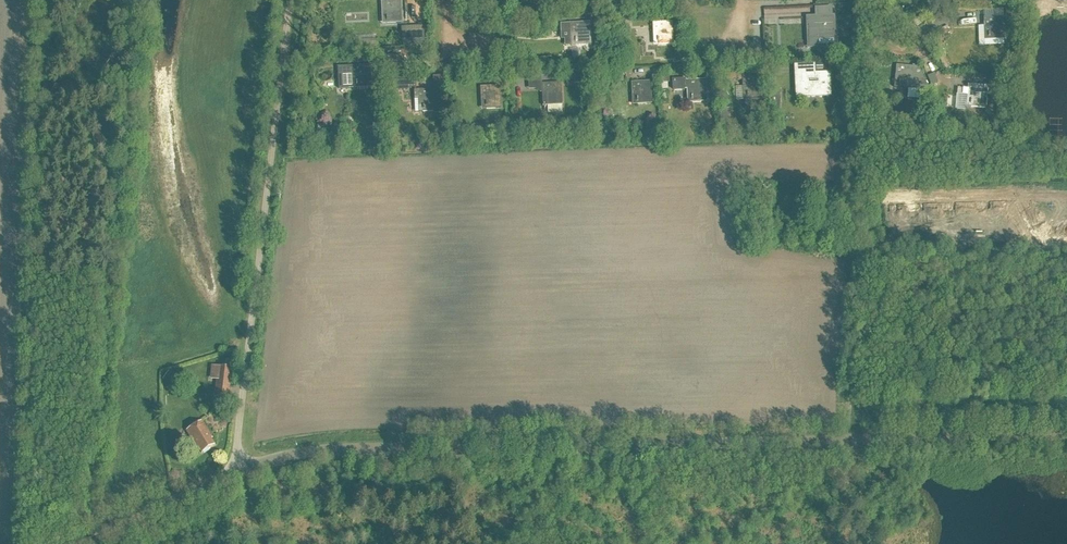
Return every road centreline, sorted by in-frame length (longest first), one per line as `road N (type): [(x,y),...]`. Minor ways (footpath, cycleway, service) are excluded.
road 1 (unclassified): [(206,485),(288,453),(335,447),(1066,433)]
road 2 (unclassified): [(206,485),(236,437),(289,0)]
road 3 (unclassified): [(85,543),(206,485)]

